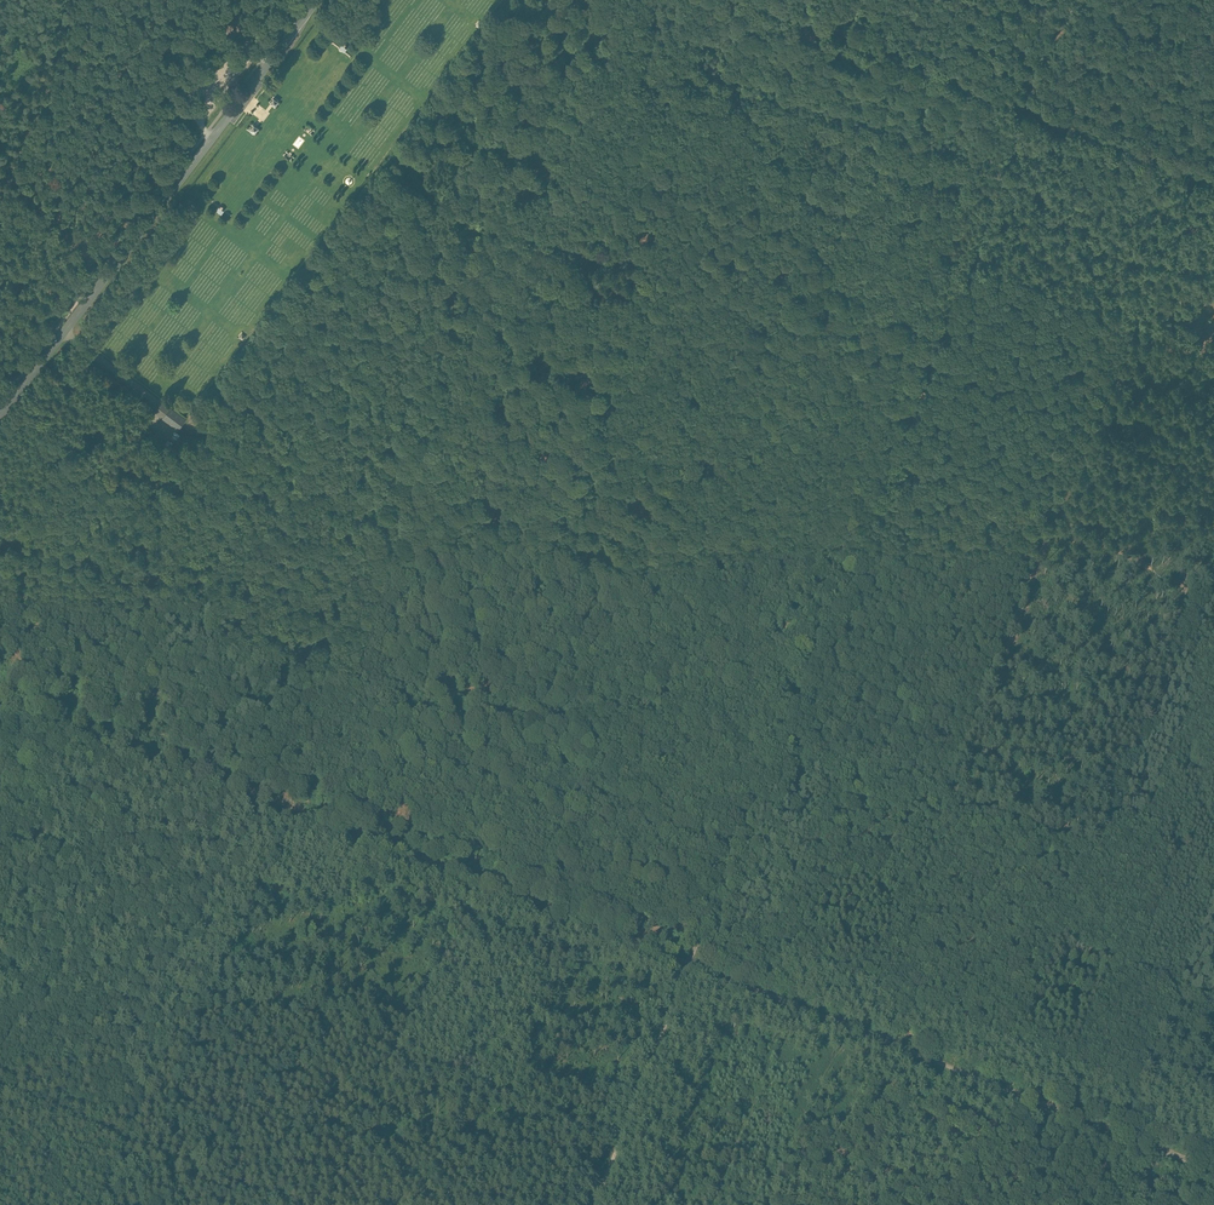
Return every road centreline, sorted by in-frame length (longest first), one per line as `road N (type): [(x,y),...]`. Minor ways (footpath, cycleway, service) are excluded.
road 1 (track): [(1029,107),(687,968)]
road 2 (track): [(584,0),(539,139),(251,796)]
road 3 (secondary): [(0,407),(319,0)]
road 4 (track): [(687,968),(251,796)]
road 5 (track): [(1120,1135),(687,968)]
road 6 (track): [(251,796),(90,1204)]
road 7 (track): [(1029,107),(769,0)]
road 8 (track): [(251,796),(0,695)]
road 9 (track): [(1213,895),(1120,1135)]
road 10 (track): [(687,968),(594,1204)]
road 11 (track): [(1213,183),(1029,107)]
road 12 (track): [(69,0),(0,166)]
road 13 (track): [(0,870),(55,717)]
road 14 (track): [(187,112),(28,99)]

